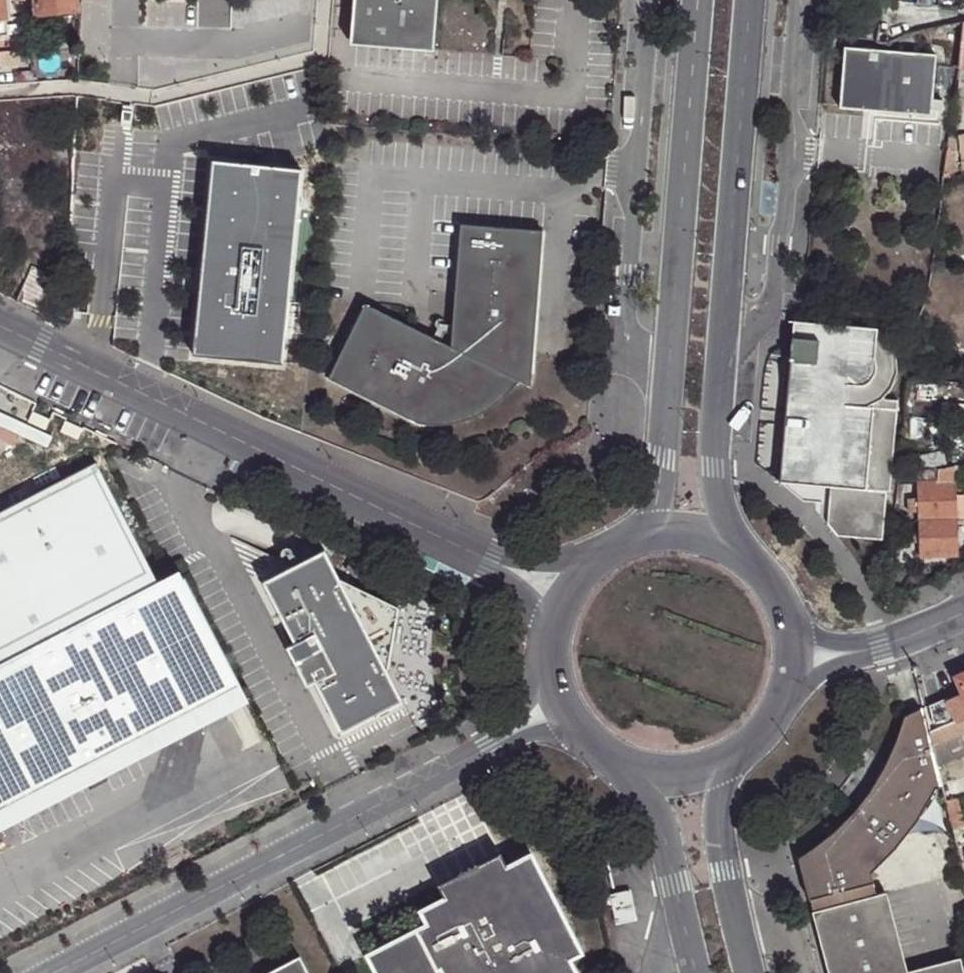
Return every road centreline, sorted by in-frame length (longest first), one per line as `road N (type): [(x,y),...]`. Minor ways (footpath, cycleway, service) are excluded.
road 1 (secondary): [(730,550),(715,466),(748,0)]
road 2 (residential): [(491,562),(0,324)]
road 3 (secondary): [(698,0),(663,456),(643,538)]
road 4 (residential): [(55,972),(501,743)]
road 5 (secondary): [(734,924),(717,817),(733,761)]
road 6 (secondary): [(623,768),(653,810),(681,917)]

